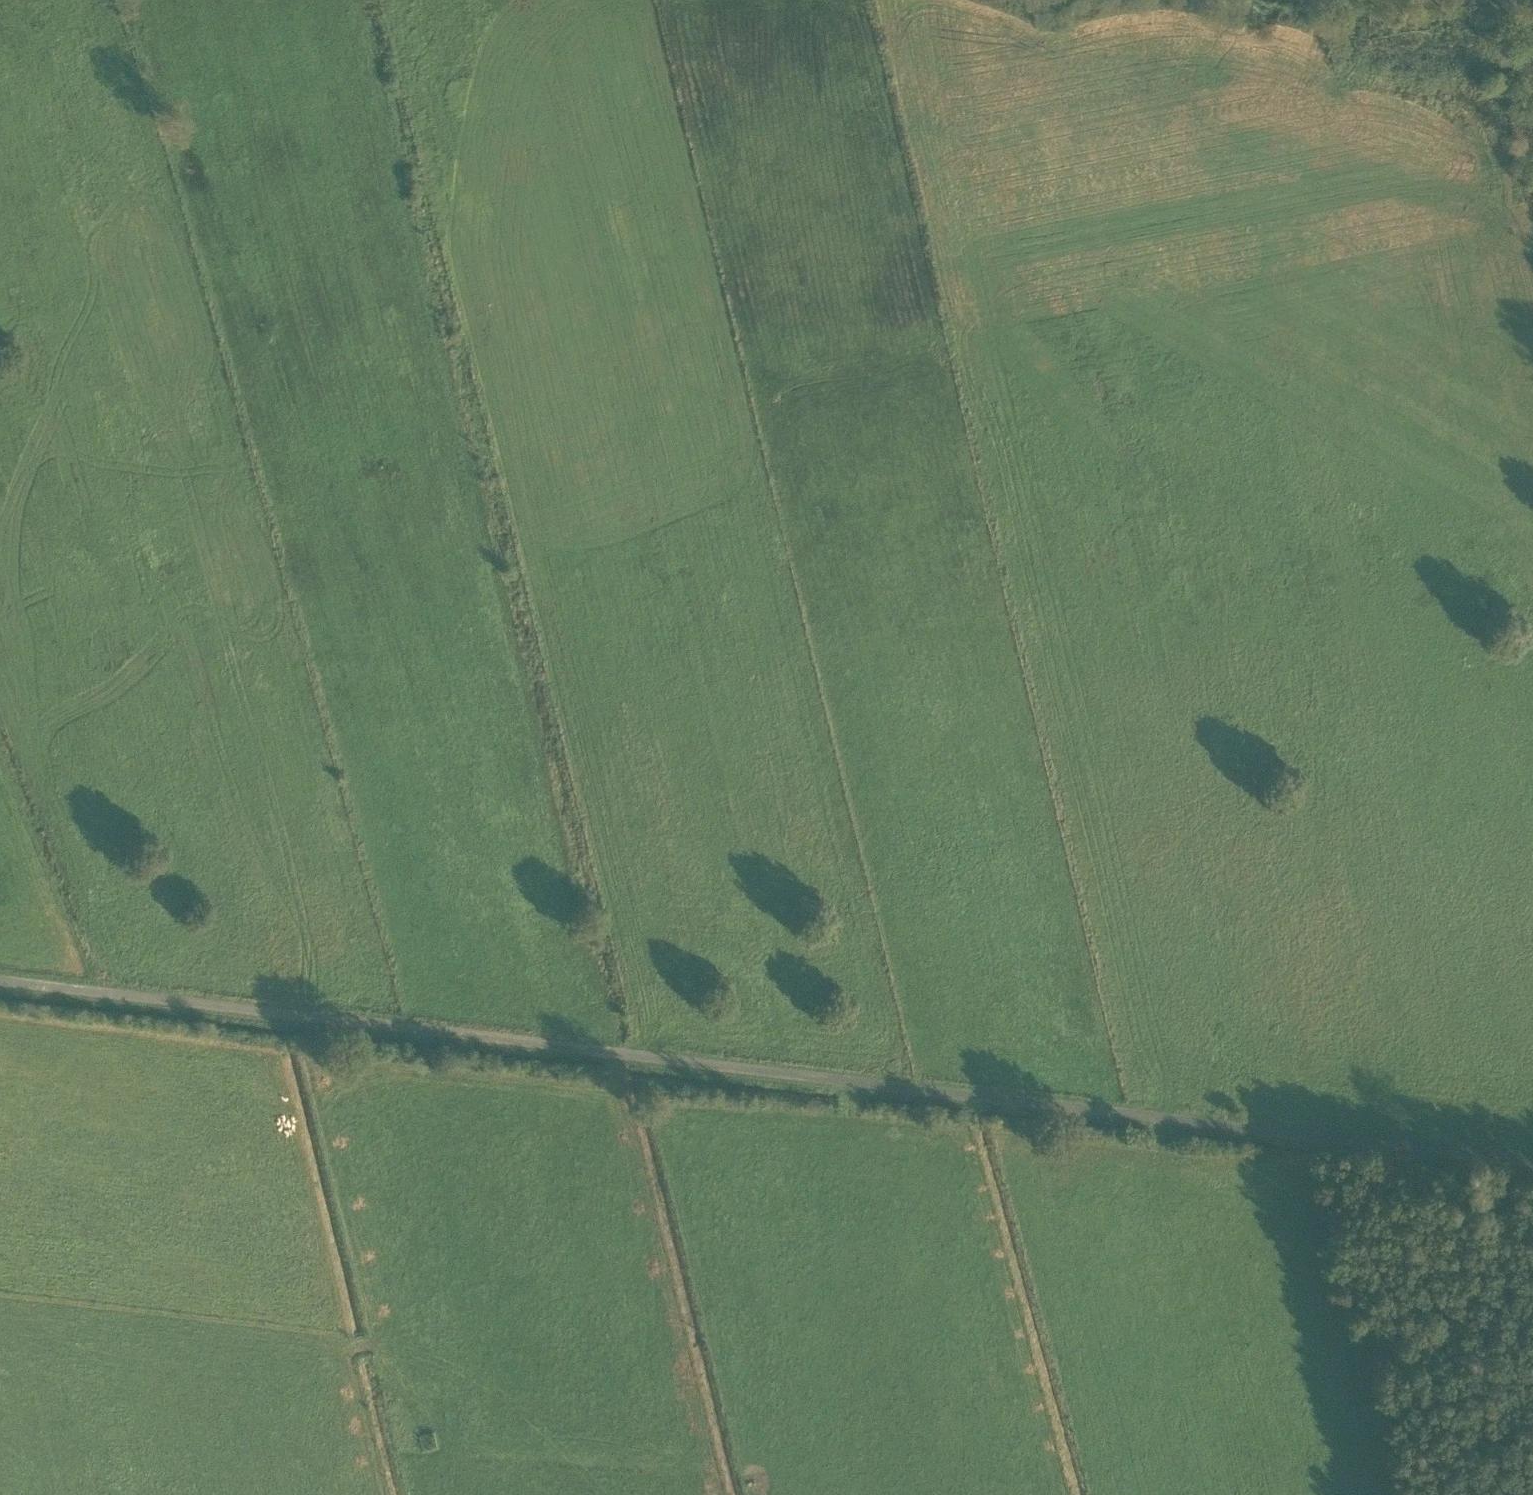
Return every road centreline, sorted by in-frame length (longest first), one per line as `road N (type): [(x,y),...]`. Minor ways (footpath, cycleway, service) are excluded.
road 1 (track): [(1532,1157),(0,977)]

